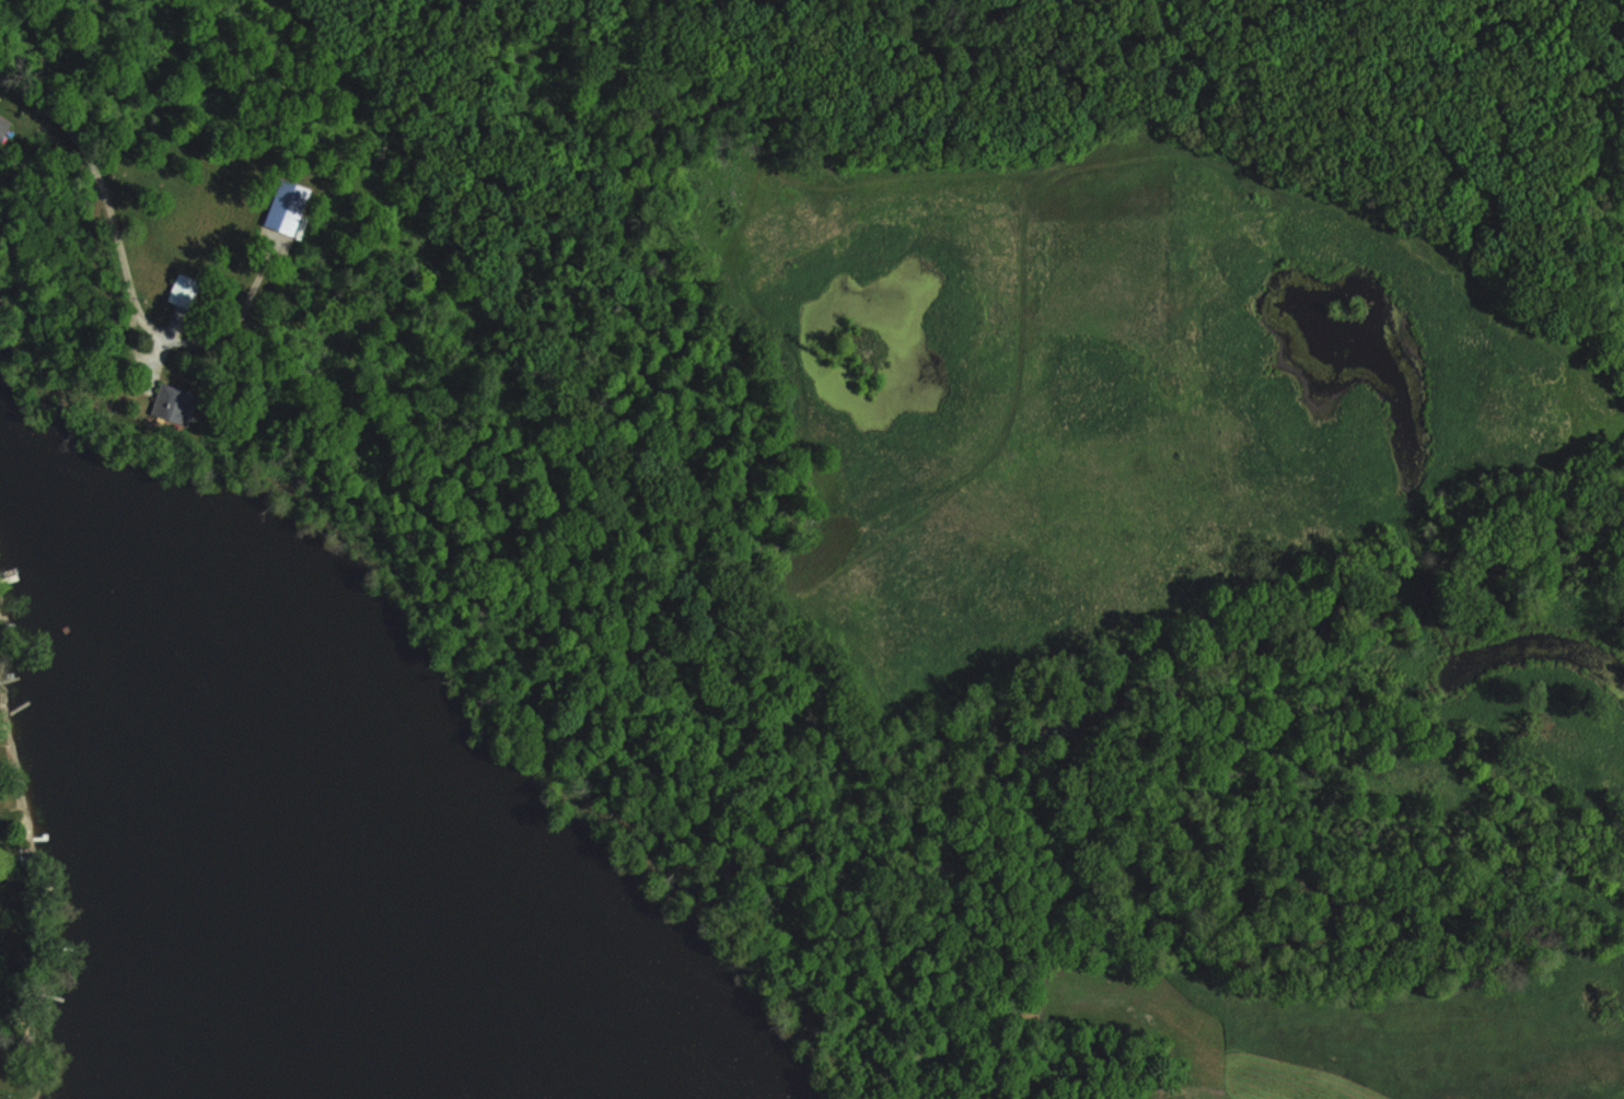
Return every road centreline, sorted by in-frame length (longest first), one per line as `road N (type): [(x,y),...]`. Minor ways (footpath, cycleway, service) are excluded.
road 1 (residential): [(142,320),(91,151),(0,76)]

